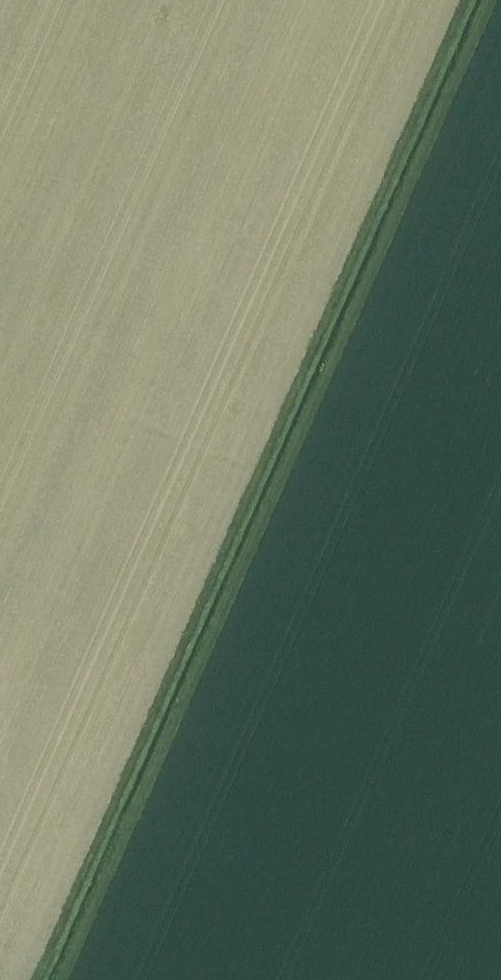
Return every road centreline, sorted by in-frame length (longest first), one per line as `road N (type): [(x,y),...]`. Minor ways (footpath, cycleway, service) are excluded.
road 1 (track): [(34,979),(462,0)]
road 2 (track): [(490,0),(62,979)]

